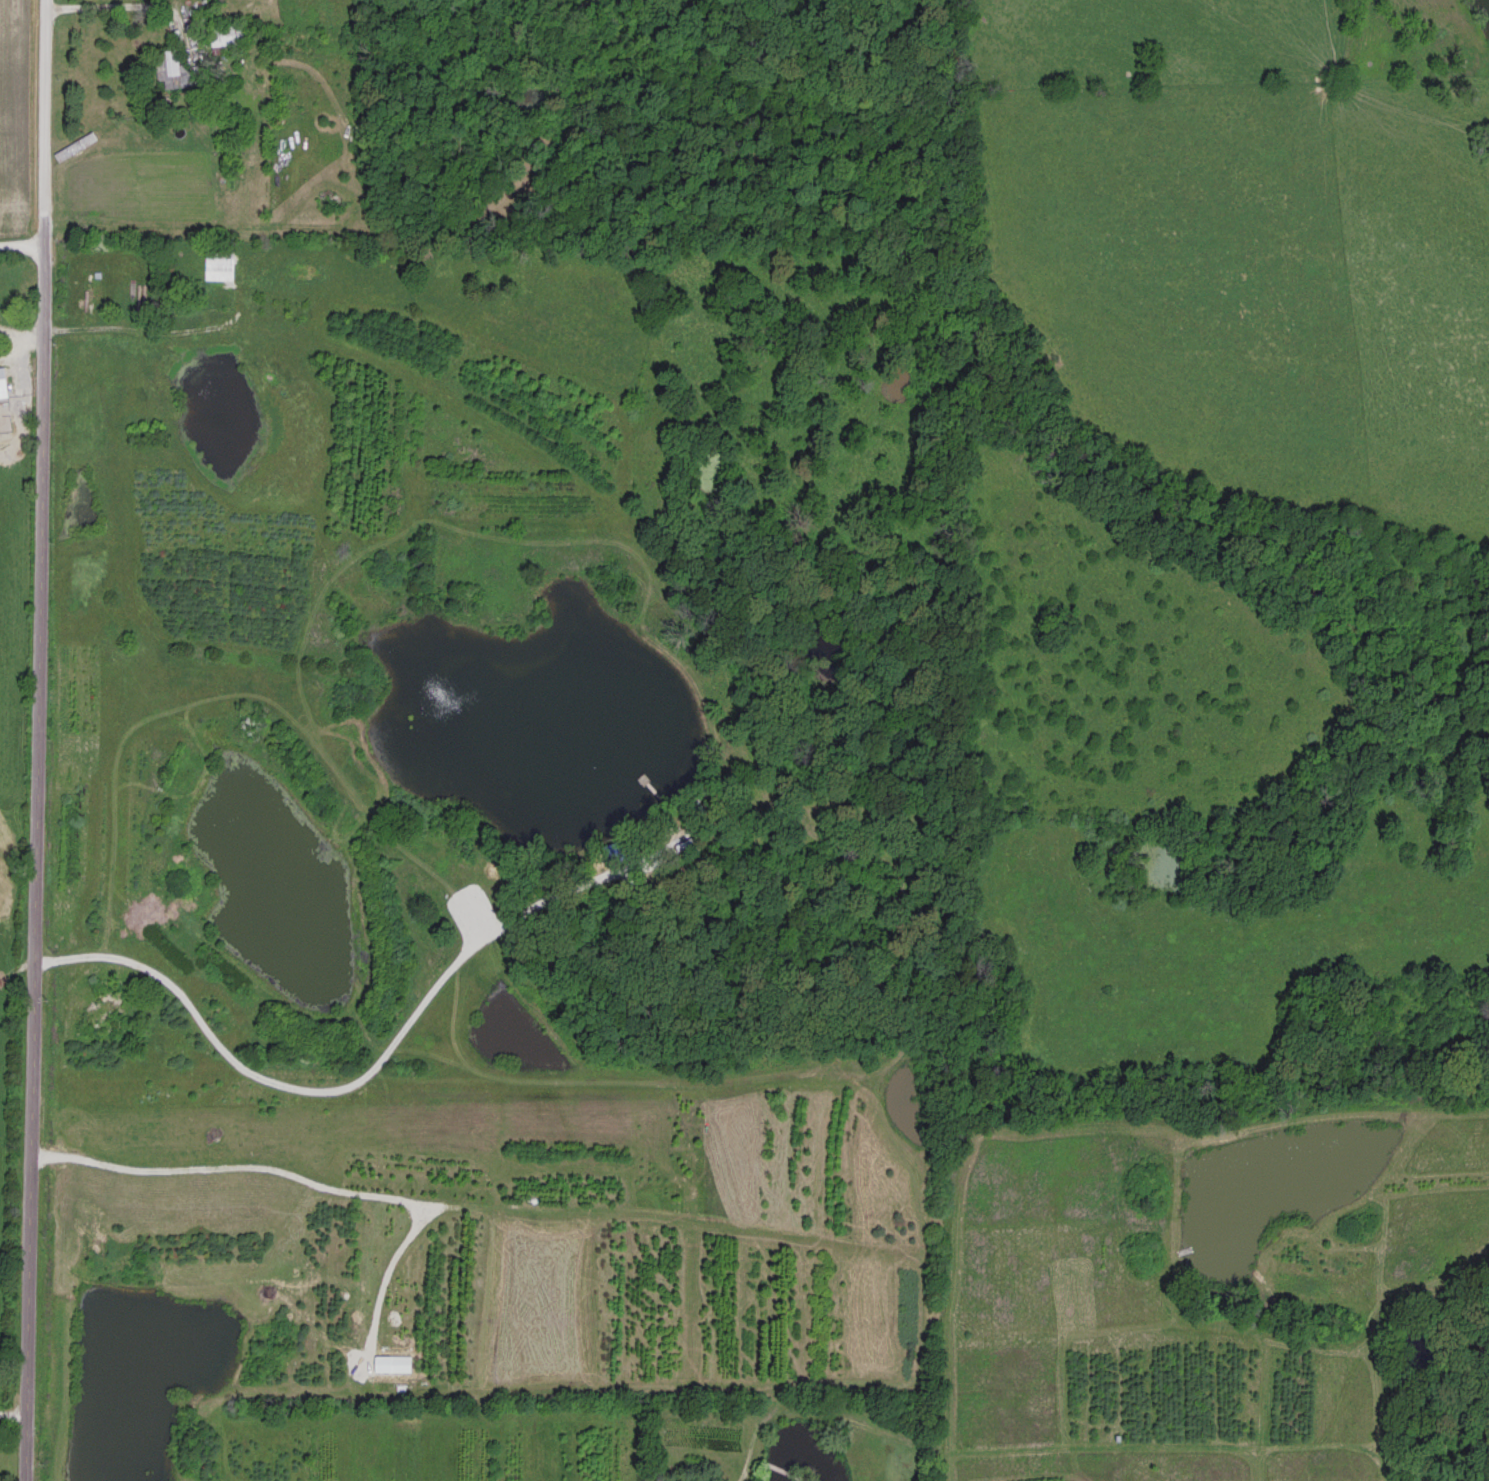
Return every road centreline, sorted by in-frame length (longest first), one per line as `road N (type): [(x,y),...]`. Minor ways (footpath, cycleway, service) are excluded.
road 1 (residential): [(23,1480),(43,0)]
road 2 (residential): [(43,8),(169,6)]

